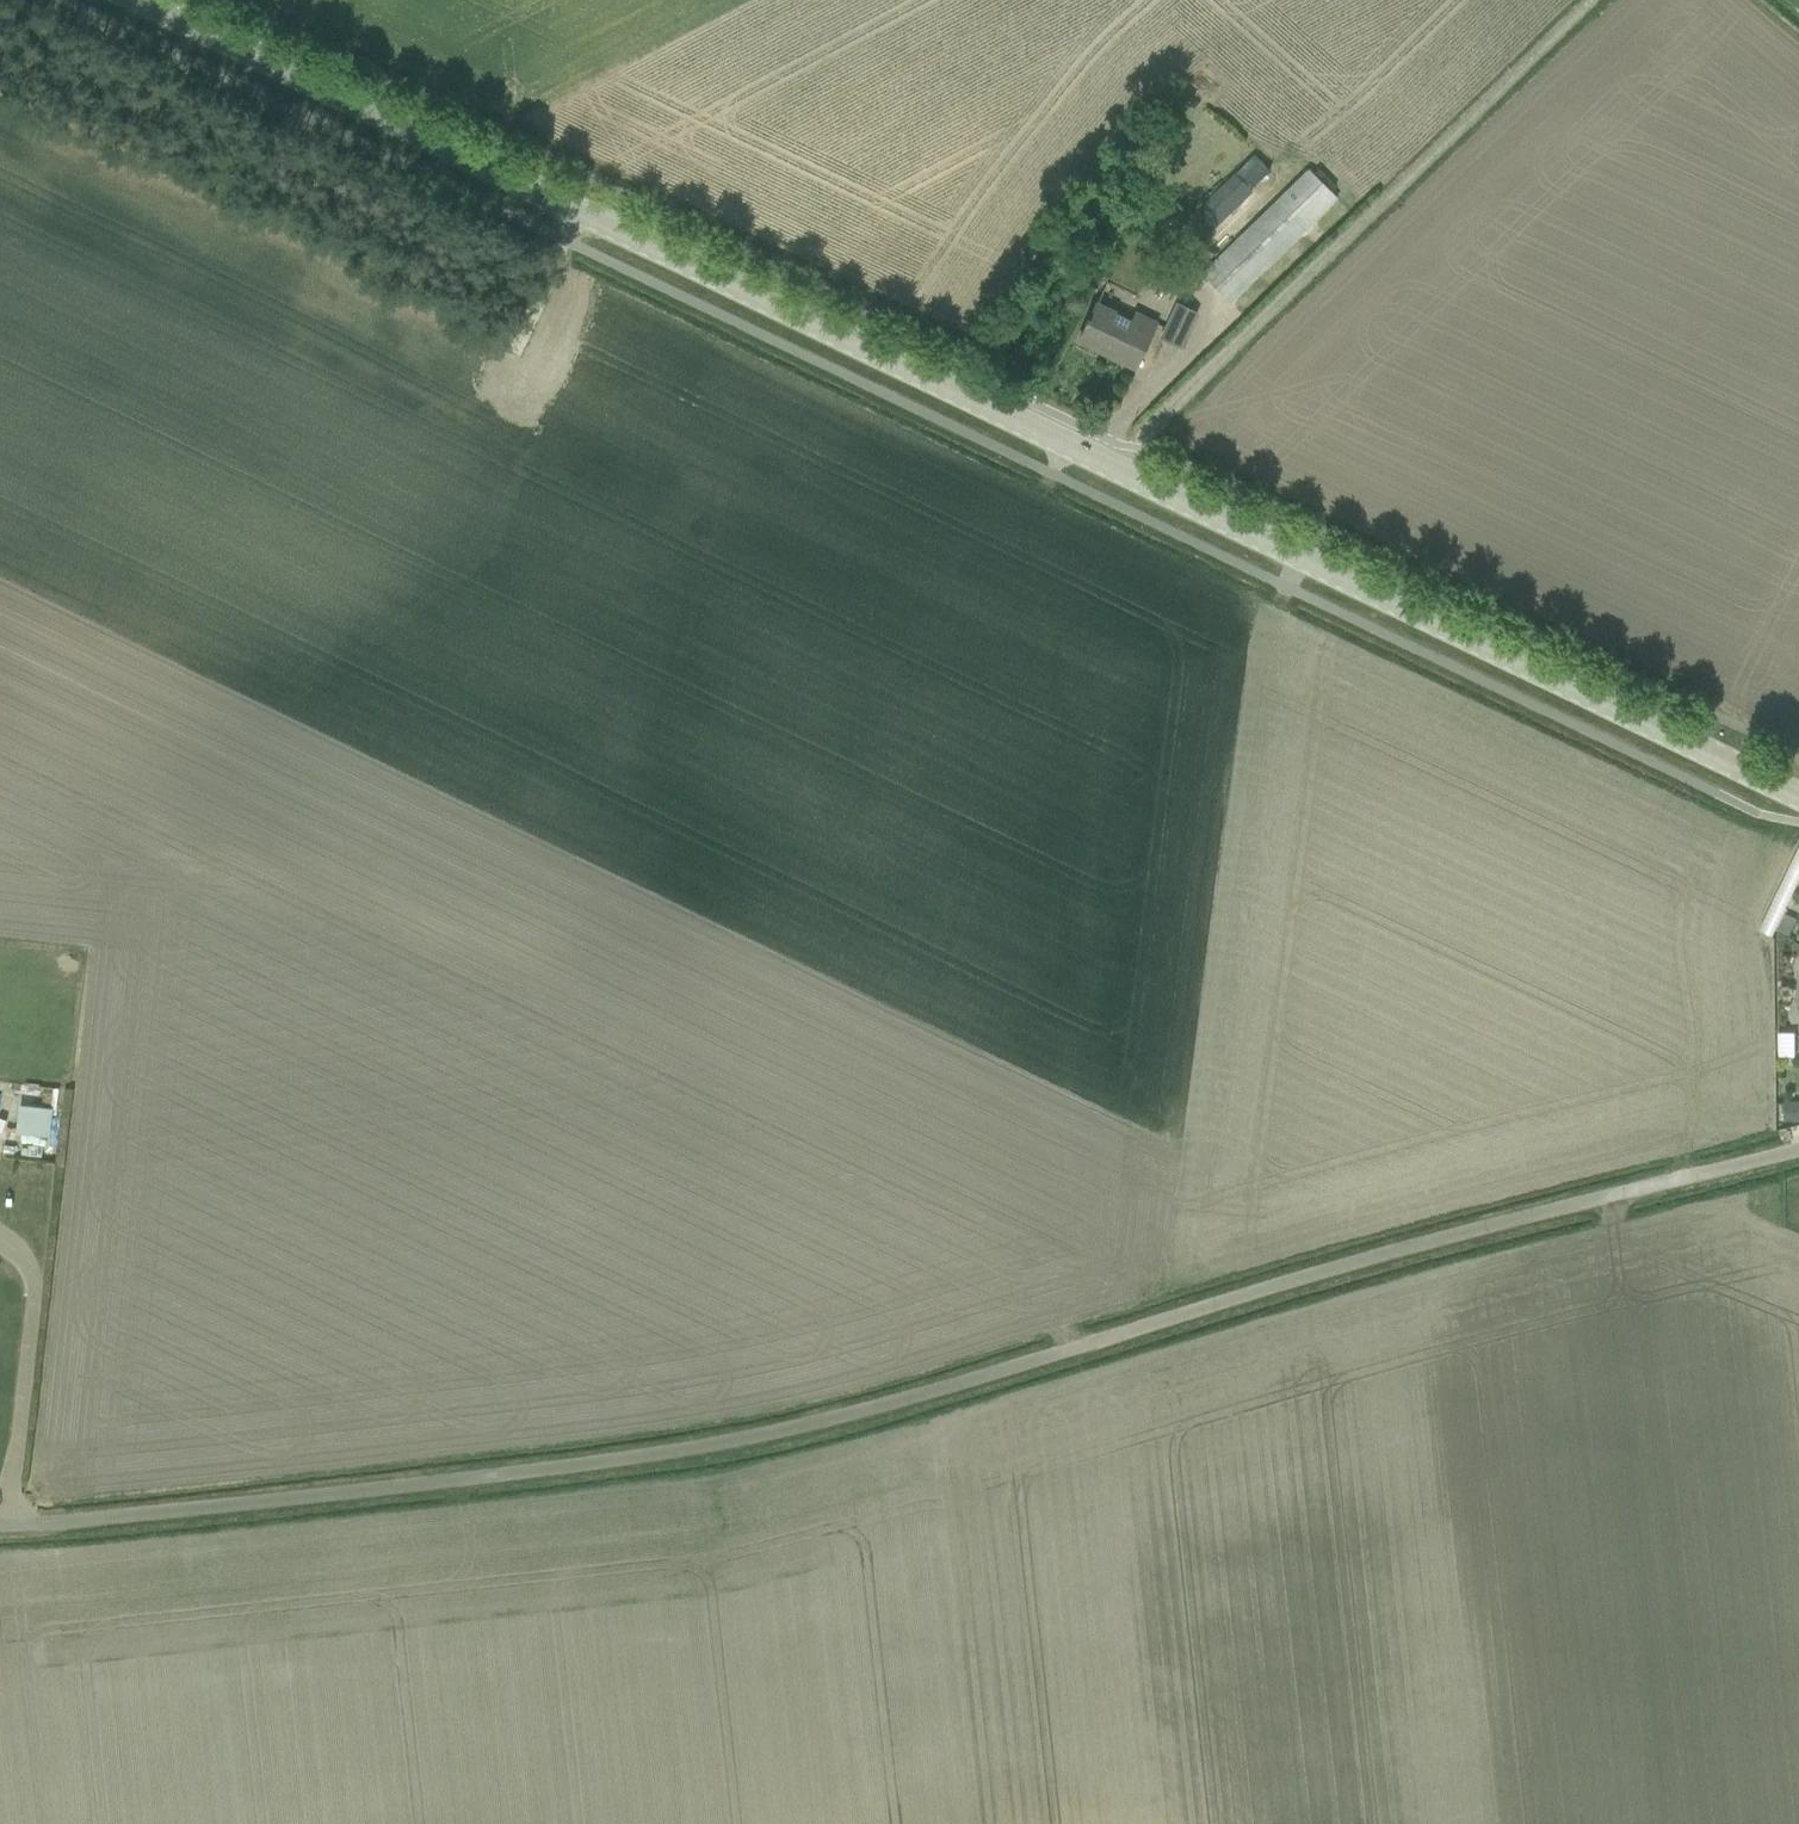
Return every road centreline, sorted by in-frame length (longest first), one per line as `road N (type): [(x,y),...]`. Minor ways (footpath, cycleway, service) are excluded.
road 1 (unclassified): [(0,1525),(469,1478),(785,1430),(1389,1253),(1798,1151)]
road 2 (secondary): [(1798,797),(143,0)]

